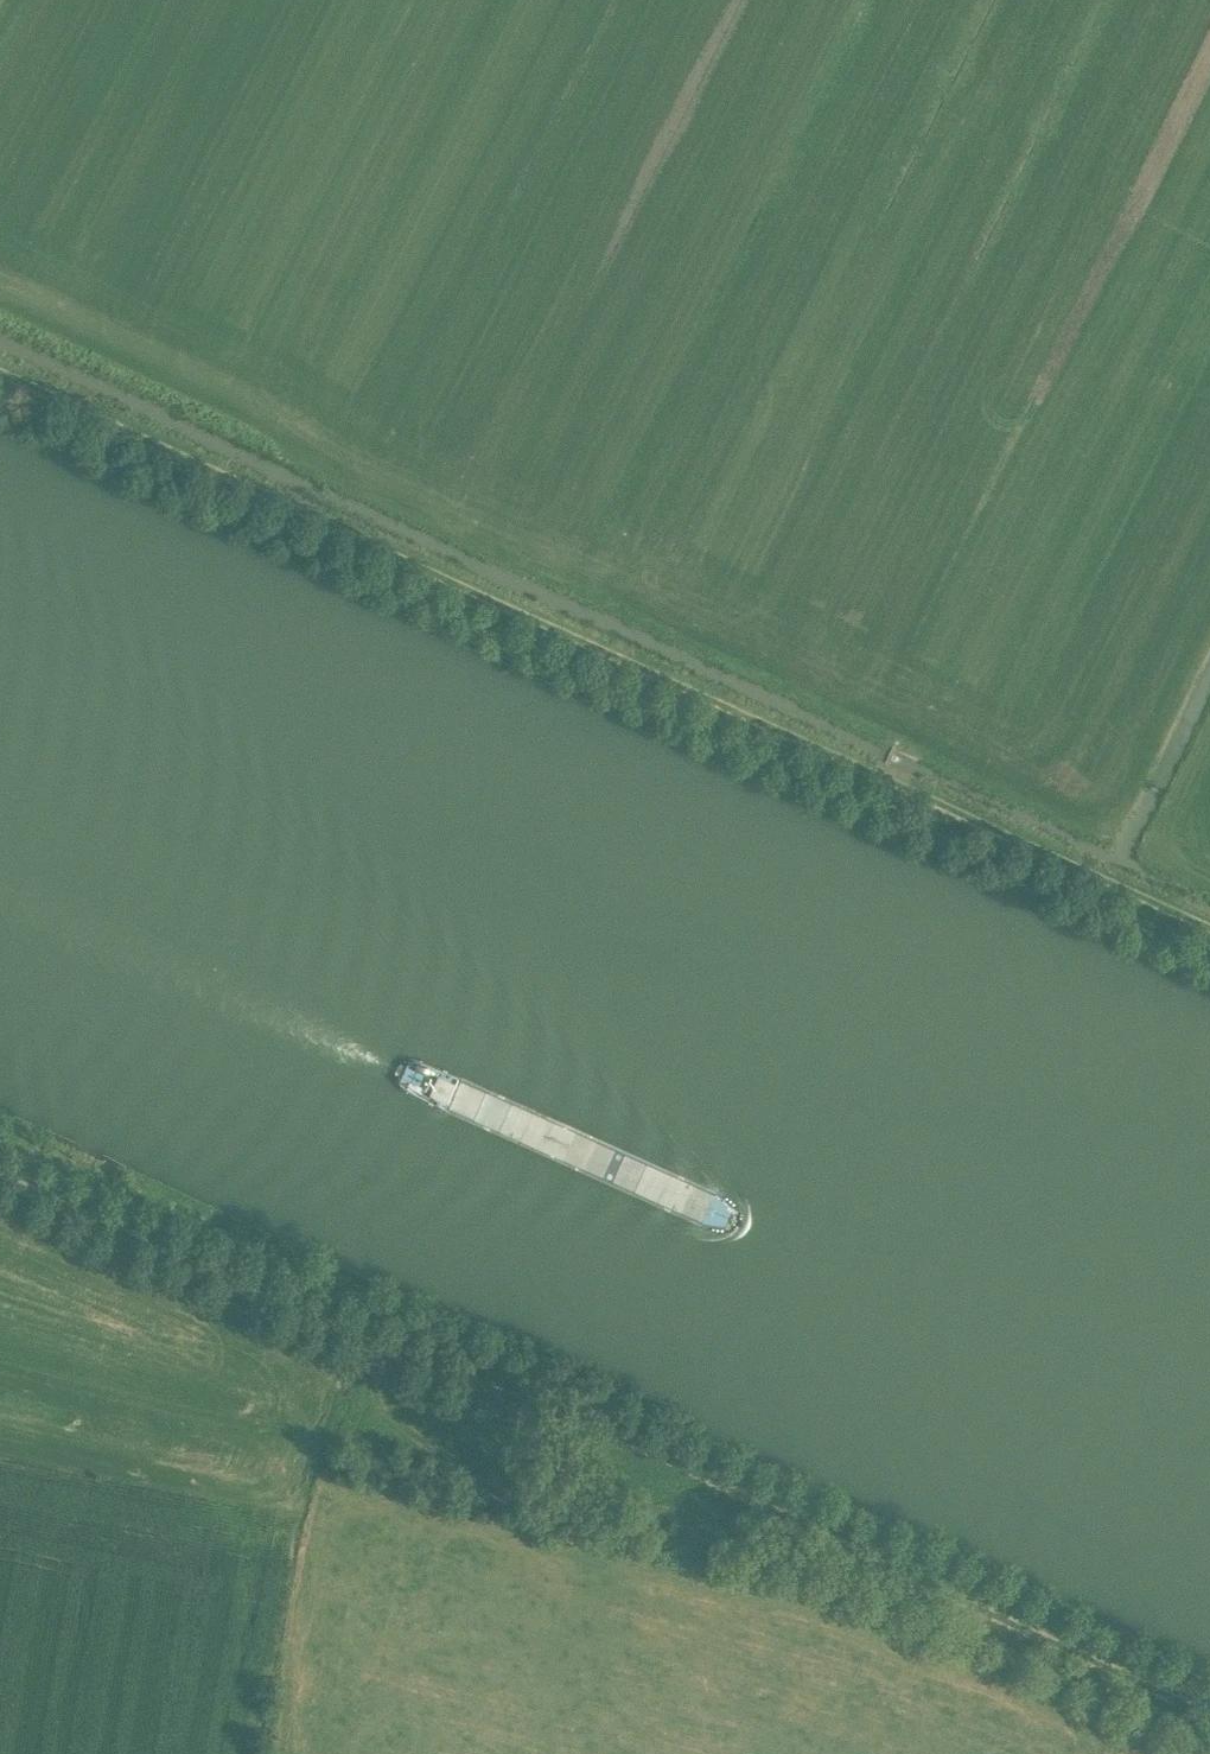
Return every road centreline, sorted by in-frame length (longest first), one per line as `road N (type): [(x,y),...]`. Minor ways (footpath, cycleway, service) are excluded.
road 1 (track): [(1209,928),(0,371)]
road 2 (track): [(1209,1713),(592,1423),(375,1344),(0,1178)]

